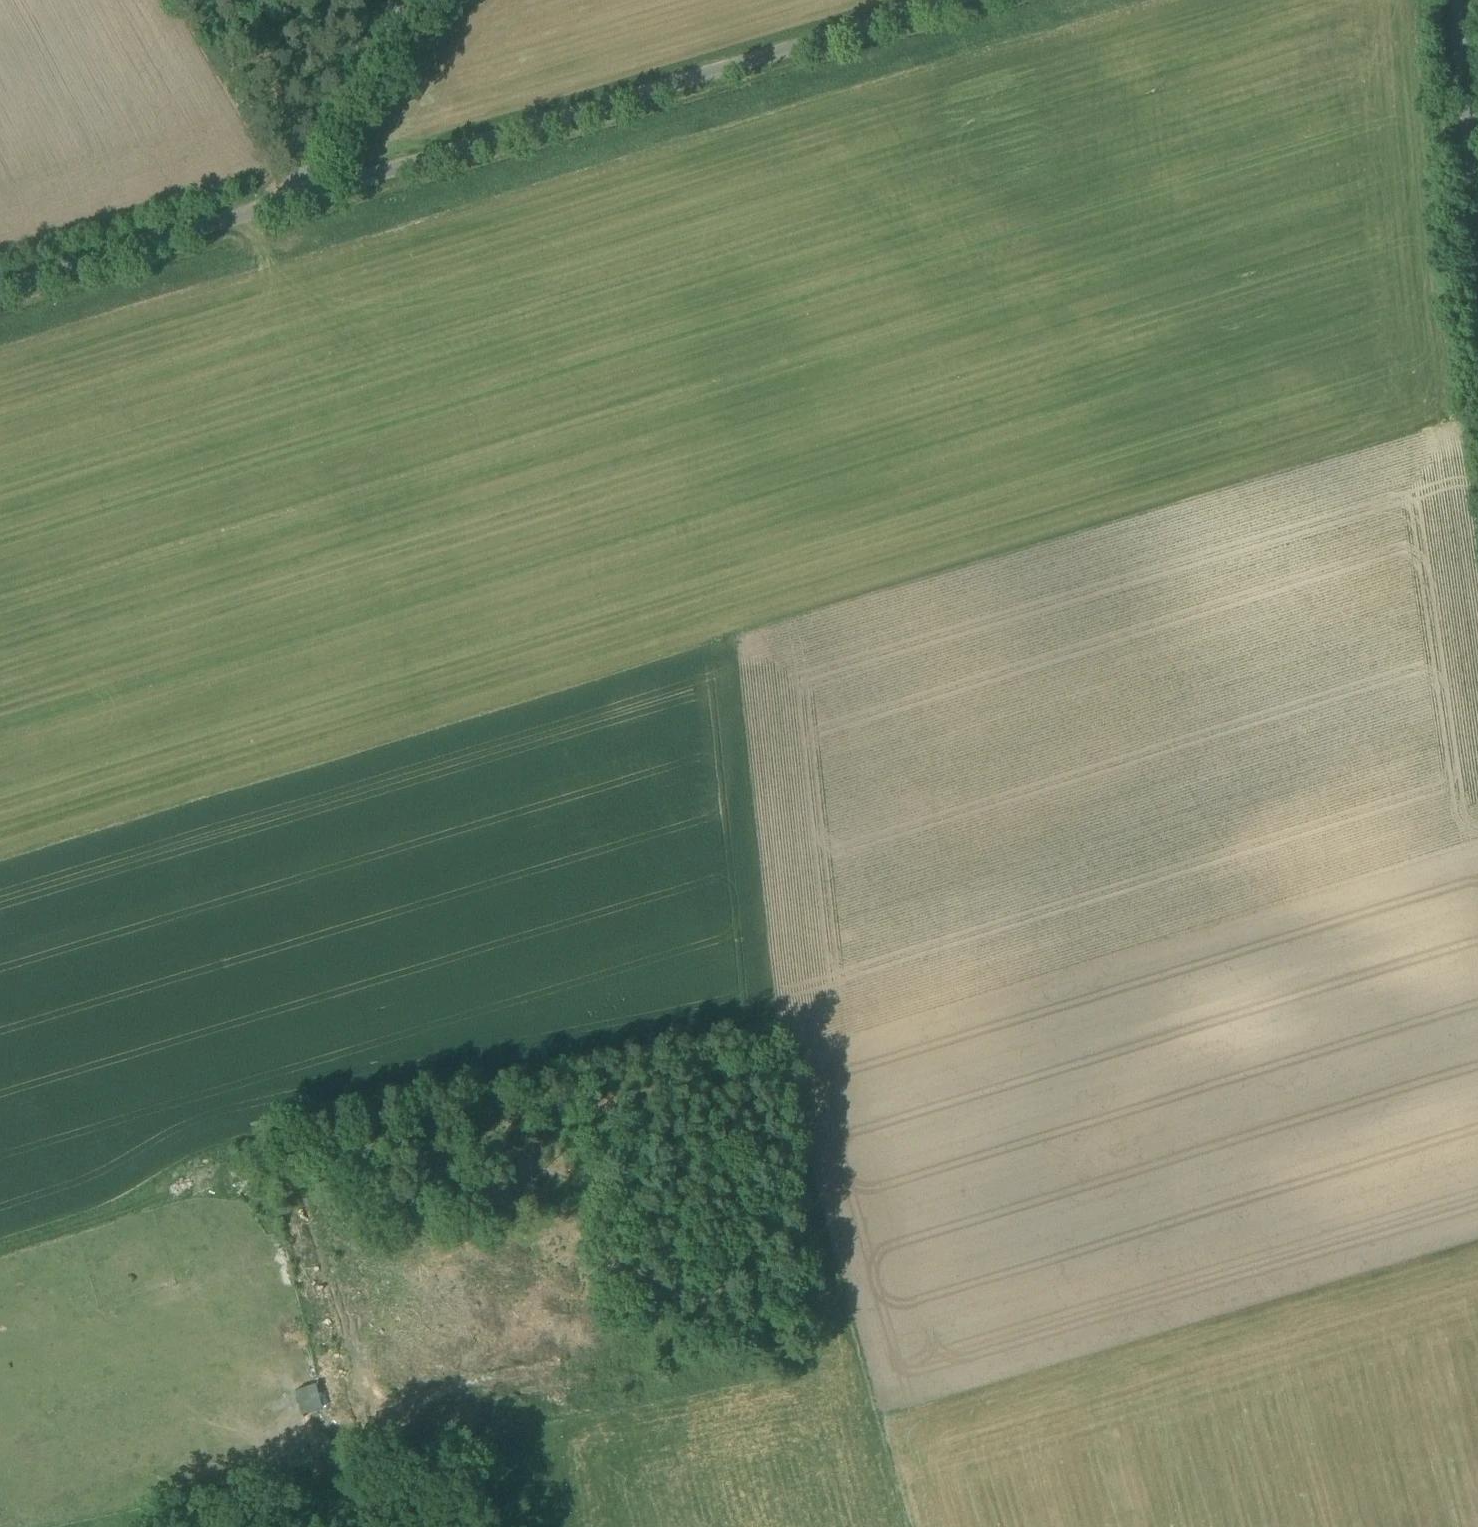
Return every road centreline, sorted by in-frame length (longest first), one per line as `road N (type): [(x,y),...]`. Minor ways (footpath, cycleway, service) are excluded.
road 1 (unclassified): [(973,0),(0,298)]
road 2 (unclassified): [(1477,193),(1462,0)]

